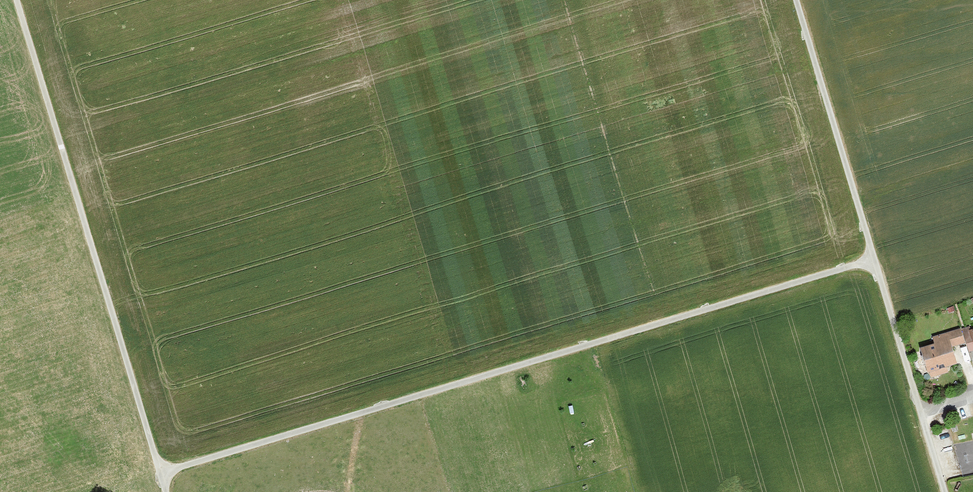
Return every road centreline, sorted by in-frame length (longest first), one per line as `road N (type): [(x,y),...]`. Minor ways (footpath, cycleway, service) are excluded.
road 1 (track): [(873,257),(159,475)]
road 2 (track): [(164,491),(17,0)]
road 3 (track): [(797,0),(892,318)]

